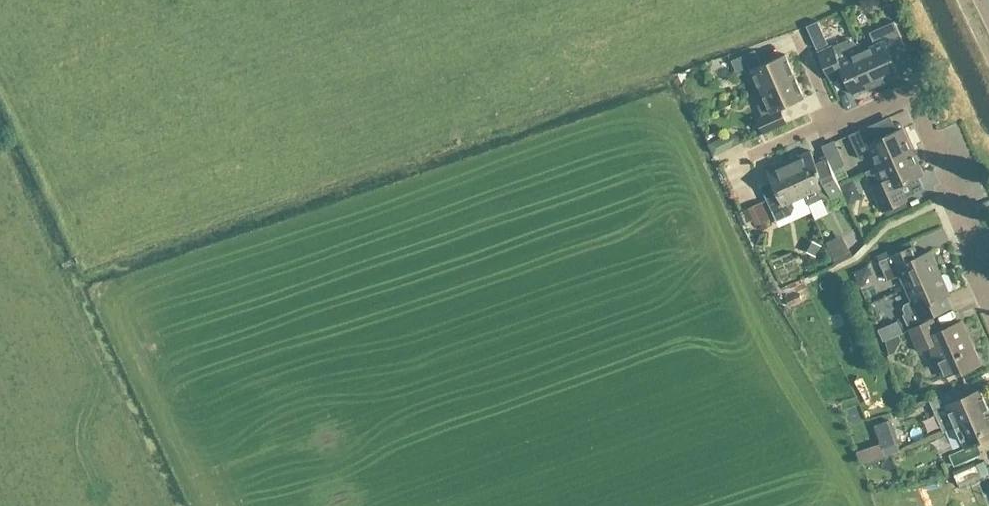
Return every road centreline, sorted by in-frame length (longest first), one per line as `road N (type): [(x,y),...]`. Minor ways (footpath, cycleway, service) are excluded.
road 1 (residential): [(974,251),(914,92),(836,125),(833,116)]

